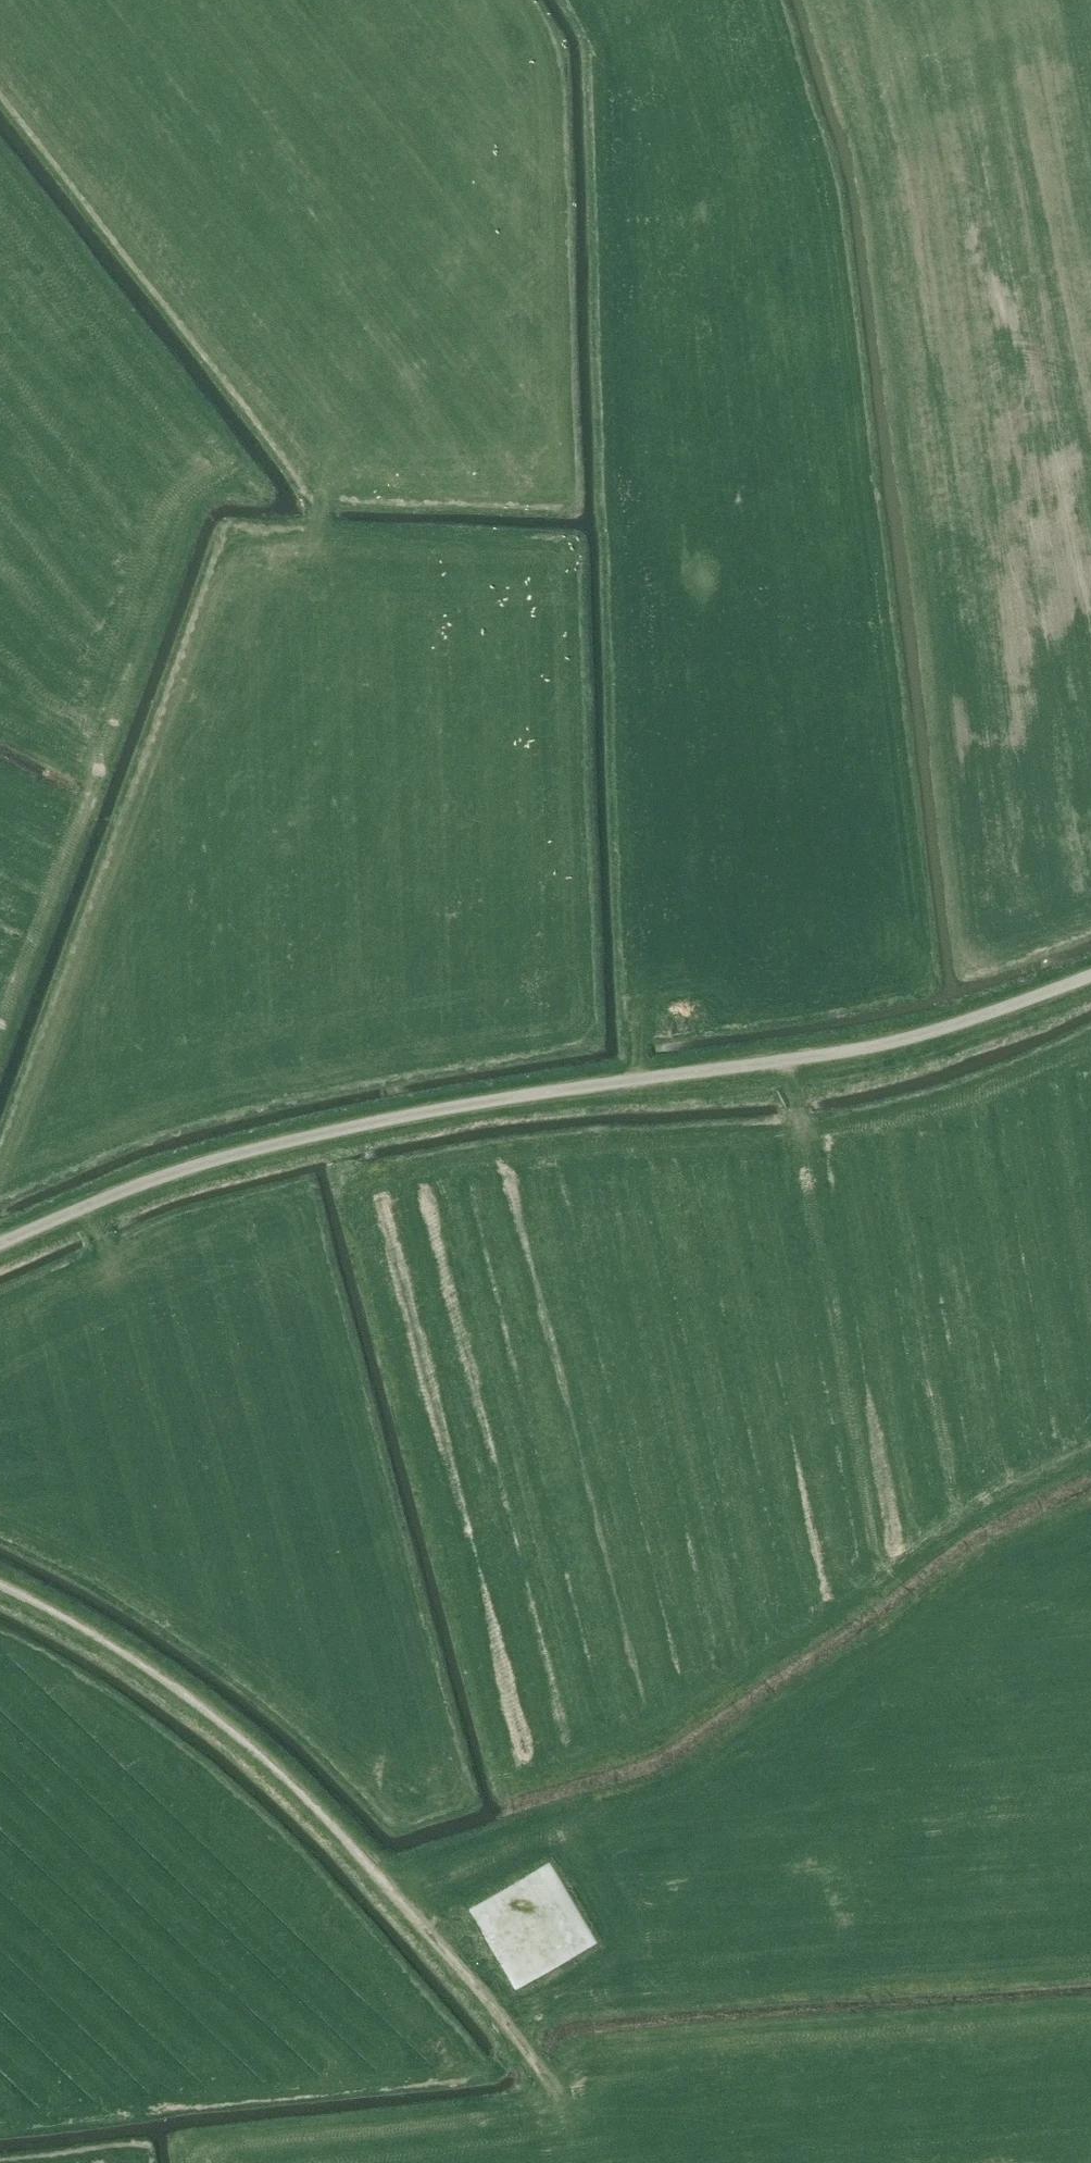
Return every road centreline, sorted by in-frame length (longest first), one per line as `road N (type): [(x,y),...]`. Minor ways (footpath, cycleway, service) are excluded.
road 1 (unclassified): [(0,1249),(110,1202),(408,1121),(792,1067),(910,1042),(1090,981)]
road 2 (unclassified): [(524,2063),(374,1866),(237,1731),(0,1592)]

